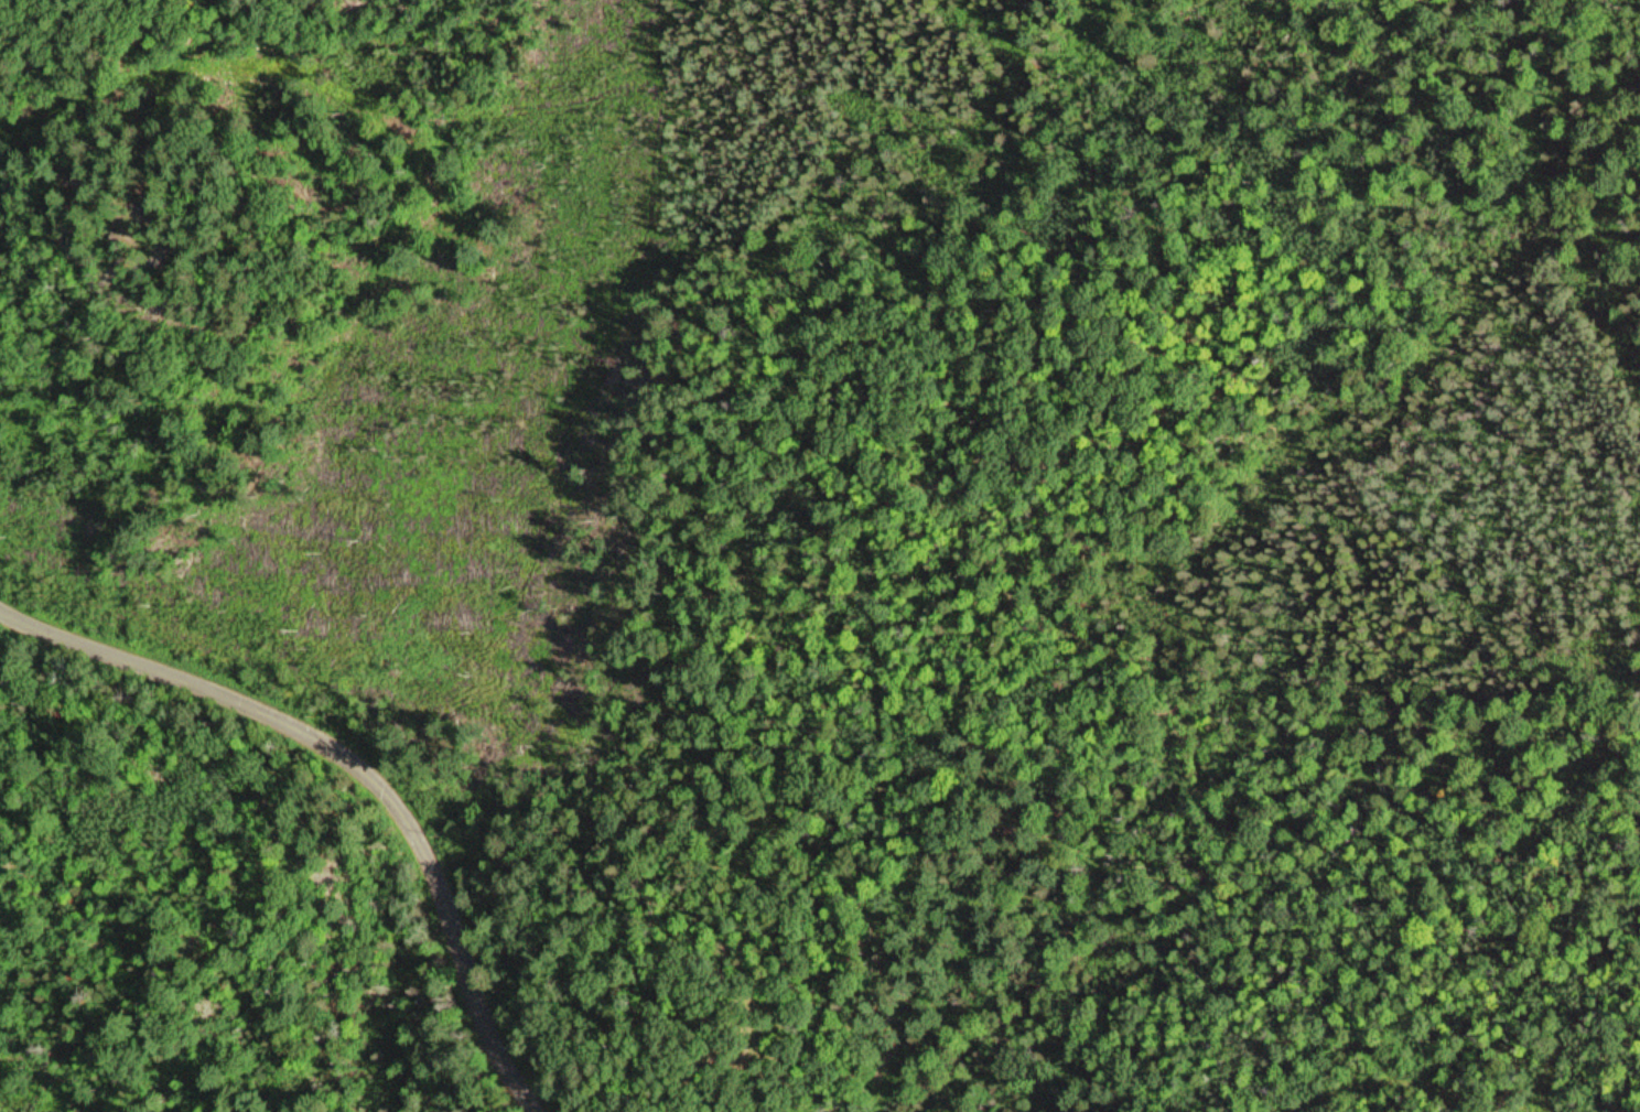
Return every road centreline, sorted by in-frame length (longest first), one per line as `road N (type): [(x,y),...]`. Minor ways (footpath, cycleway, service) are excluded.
road 1 (tertiary): [(542,1111),(501,1040),(399,784),(303,723),(122,635),(0,593)]

